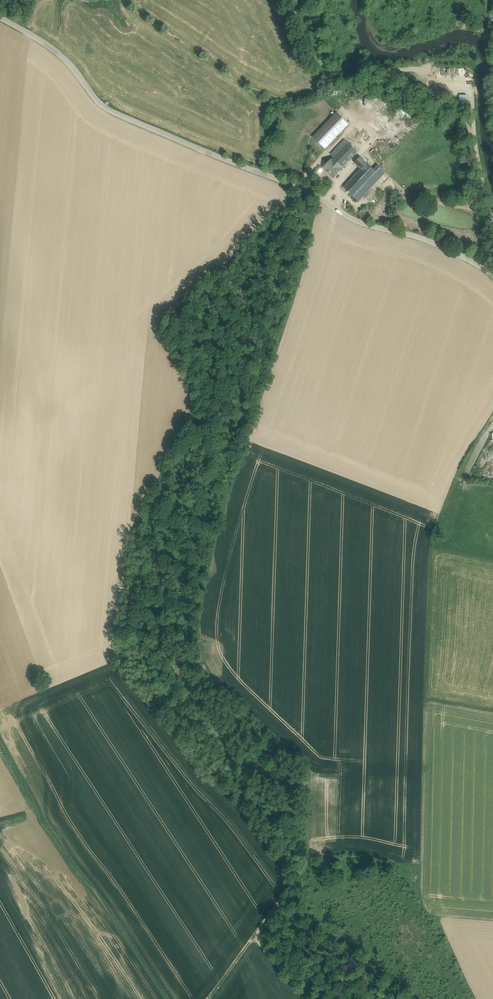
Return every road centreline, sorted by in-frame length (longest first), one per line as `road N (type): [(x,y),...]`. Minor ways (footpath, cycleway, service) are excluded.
road 1 (unclassified): [(492,270),(103,107),(68,61),(0,16)]
road 2 (track): [(300,186),(156,323)]

